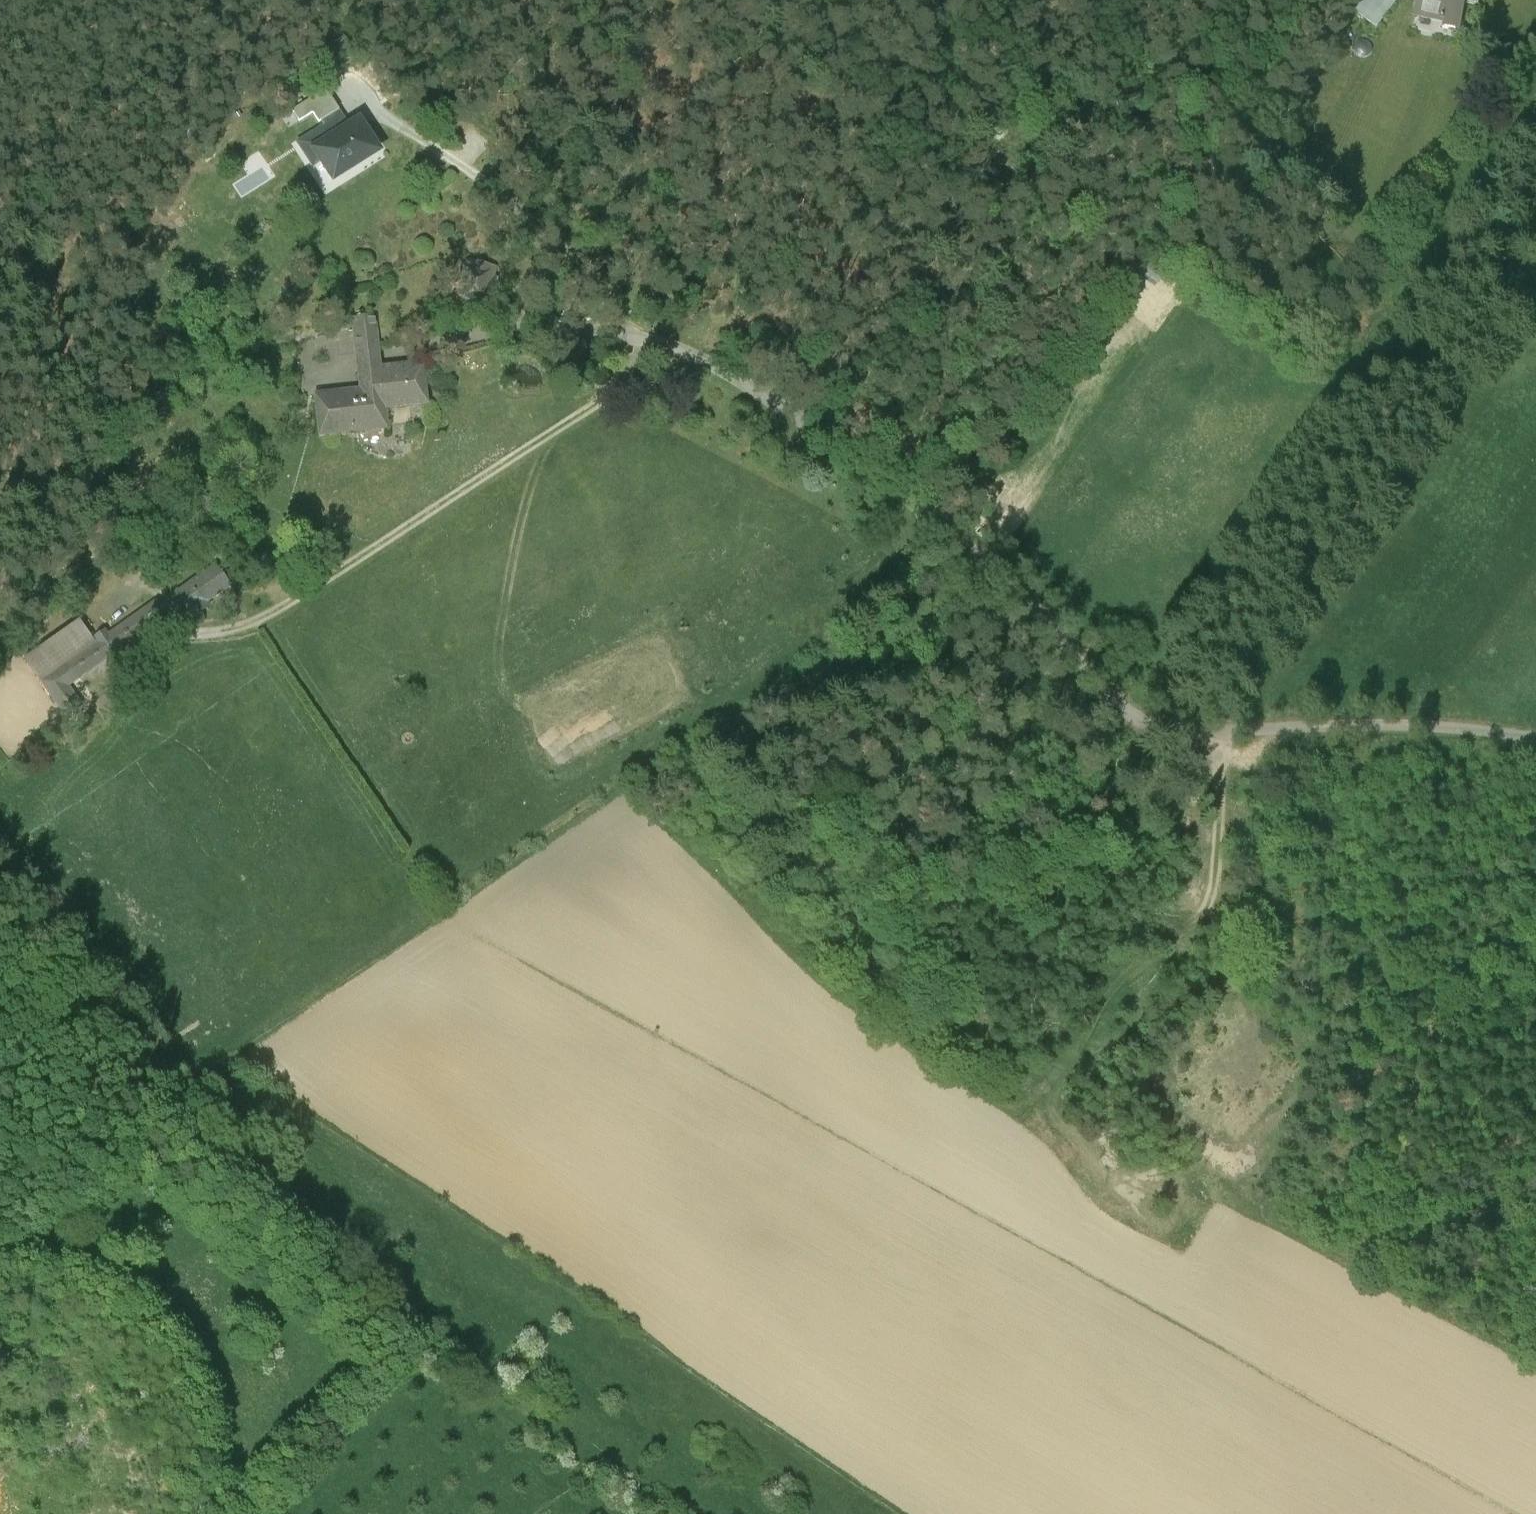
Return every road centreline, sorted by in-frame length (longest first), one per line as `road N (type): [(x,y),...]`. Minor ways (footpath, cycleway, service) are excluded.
road 1 (track): [(190,638),(257,624),(683,351)]

